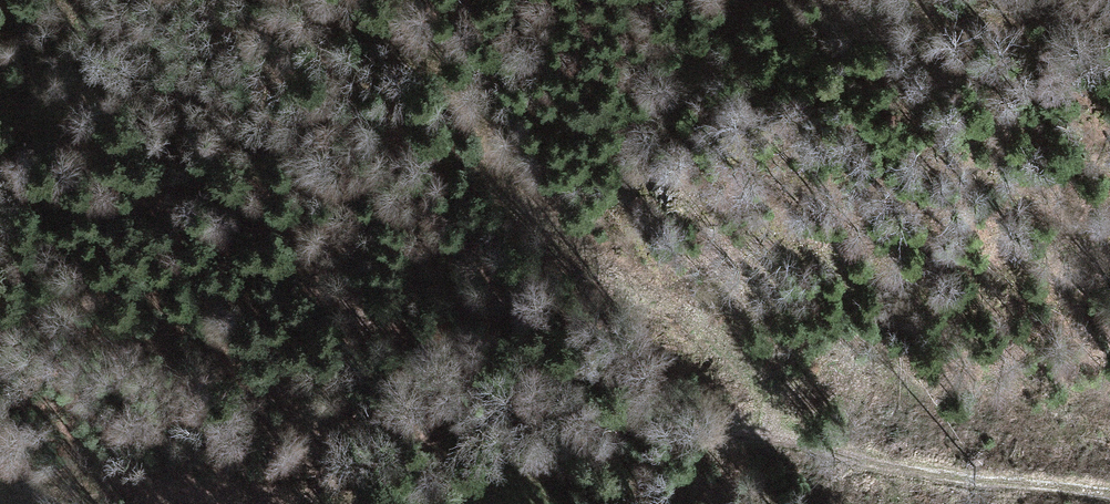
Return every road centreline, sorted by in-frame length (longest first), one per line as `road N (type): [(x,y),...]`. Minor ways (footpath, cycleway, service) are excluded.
road 1 (track): [(311,503),(421,439),(543,423),(734,432),(899,469),(1109,492)]
road 2 (track): [(402,0),(466,108),(558,221),(595,256),(715,334),(794,444)]

